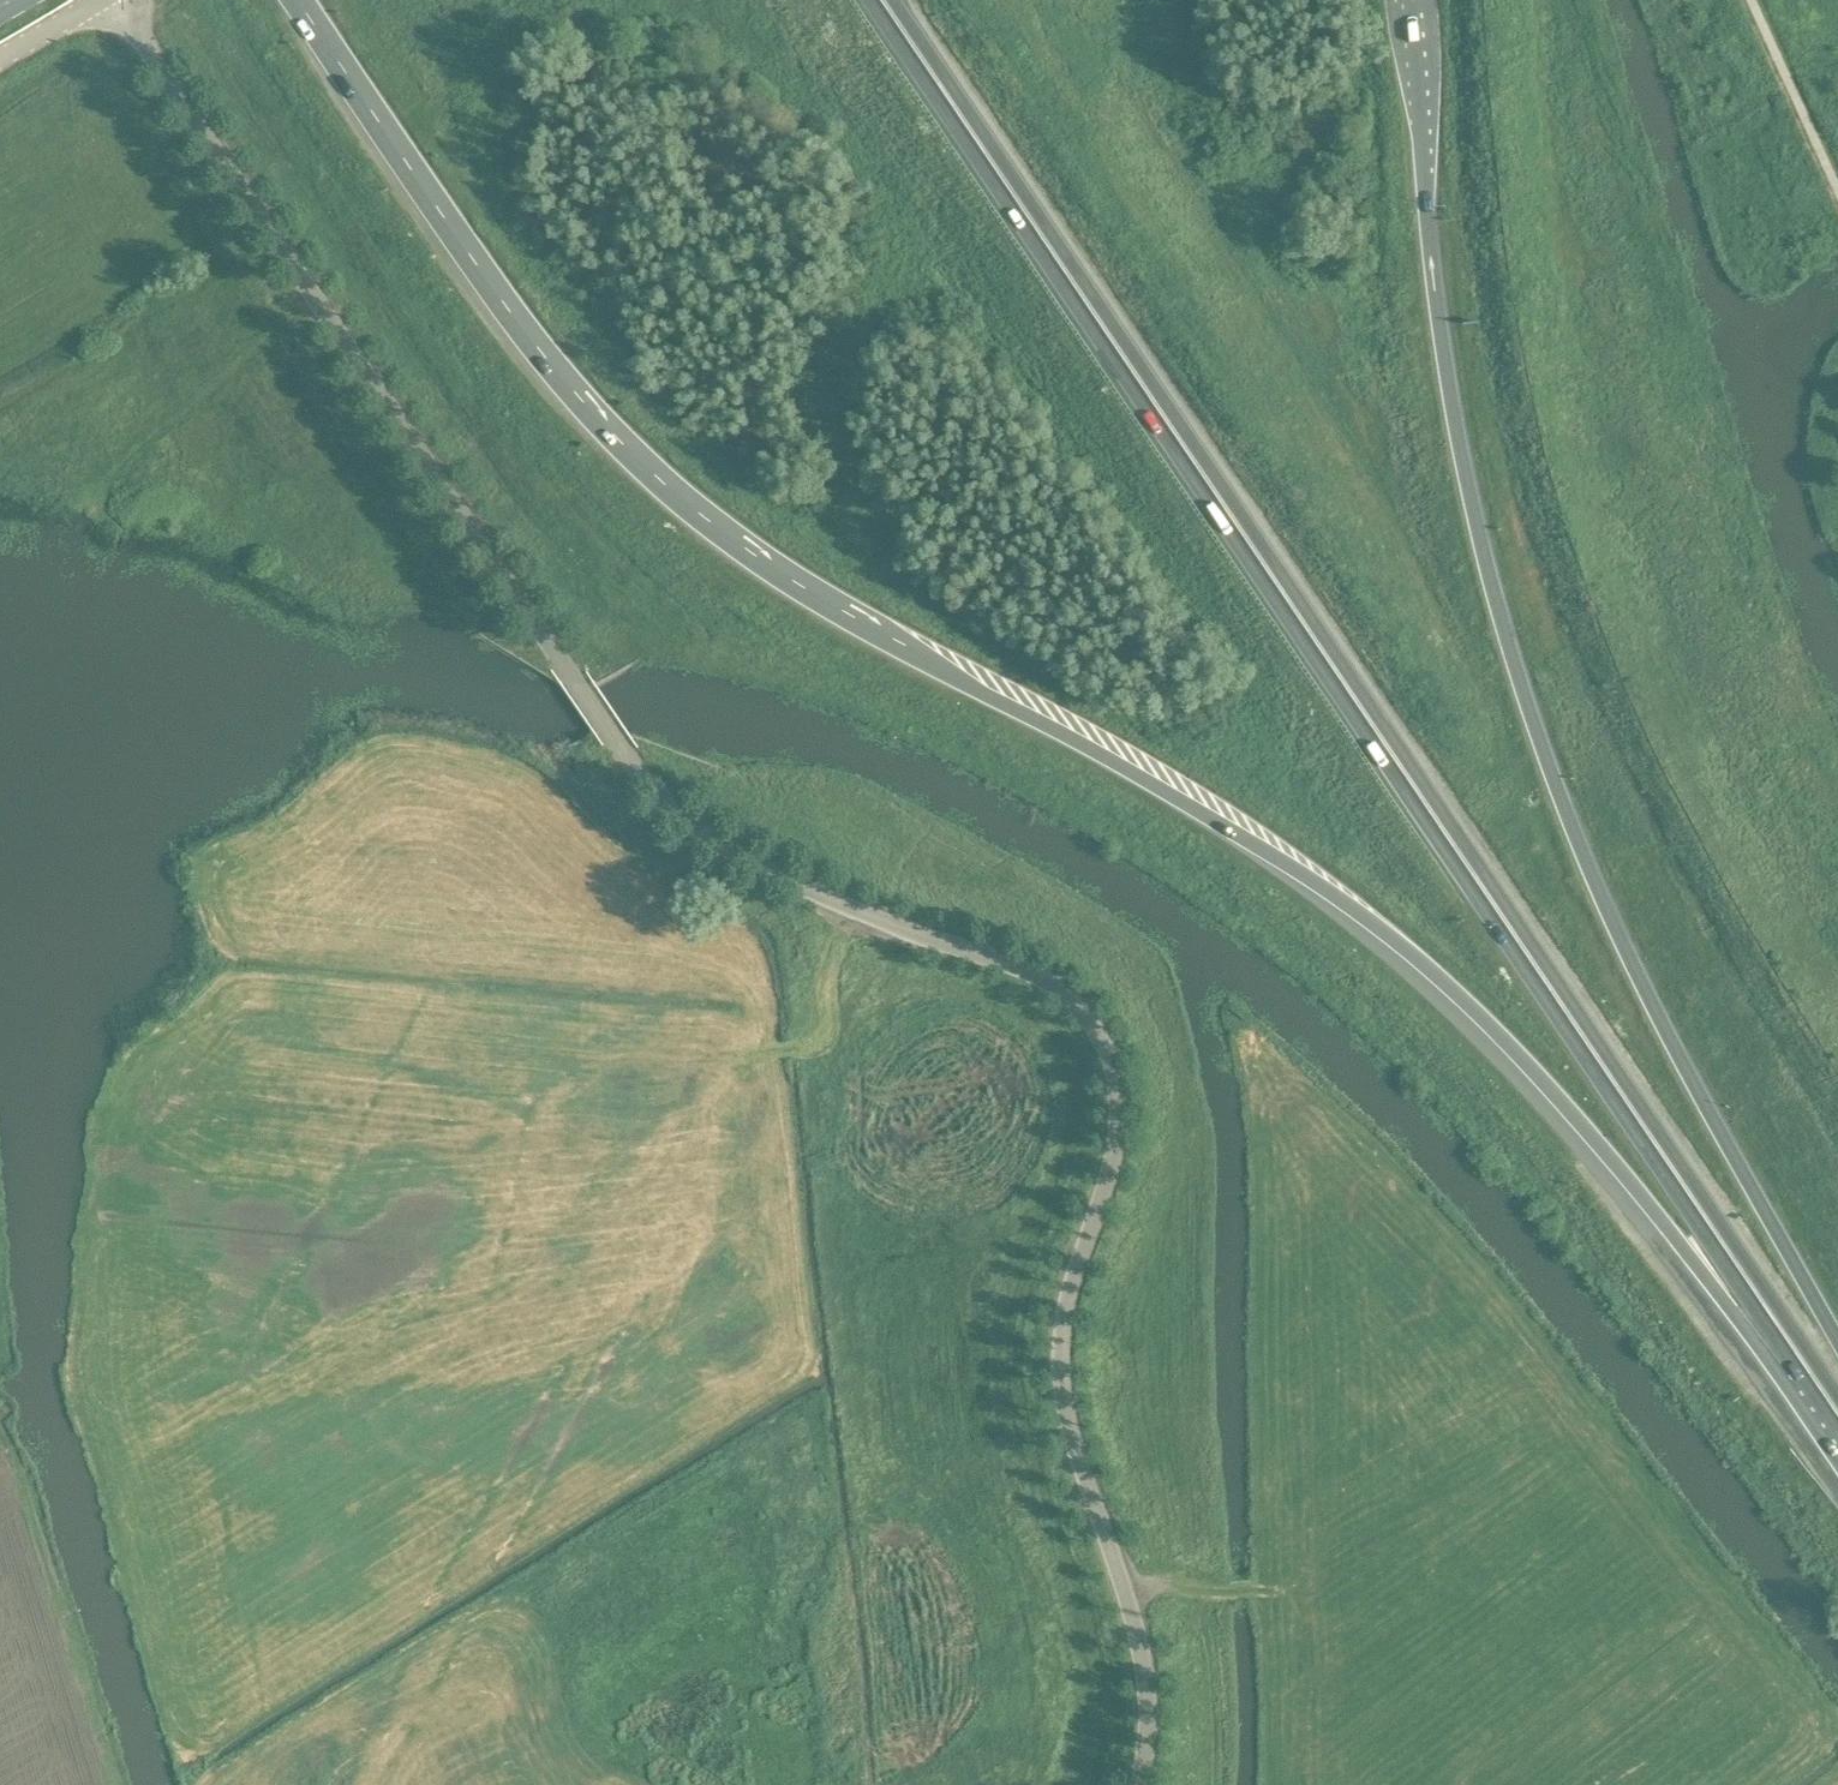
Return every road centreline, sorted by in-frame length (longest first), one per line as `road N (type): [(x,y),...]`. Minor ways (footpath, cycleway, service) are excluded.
road 1 (unclassified): [(1146,1784),(1145,1668),(1064,1412),(1062,1333),(1113,1137),(1111,1080),(1099,1040),(1062,993),(1031,977),(823,898),(685,822),(619,748),(116,0)]
road 2 (trunk): [(299,0),(477,264),(573,391),(647,466),(754,551),(875,627),(1116,752),(1340,899),(1460,1001),(1774,1337)]
road 3 (trunk): [(1837,1394),(895,0)]
road 4 (trunk): [(870,0),(1774,1337)]
road 5 (trunk): [(1837,1341),(1601,897),(1528,708),(1480,542),(1443,347),(1409,0)]

